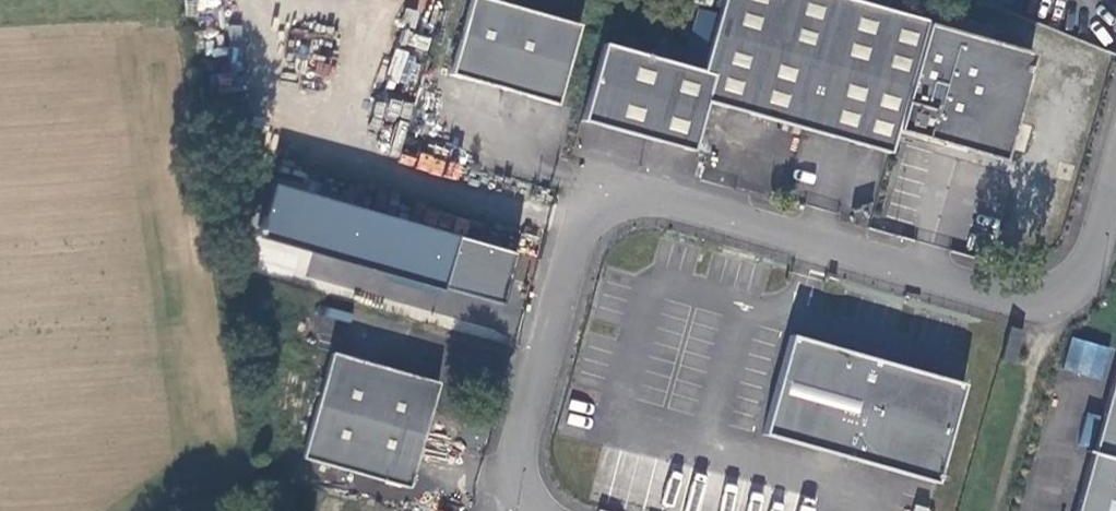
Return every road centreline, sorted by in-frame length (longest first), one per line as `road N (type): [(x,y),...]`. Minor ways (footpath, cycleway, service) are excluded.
road 1 (unclassified): [(1115,189),(1085,274),(1054,294),(1022,298),(639,191),(602,200),(581,228),(519,432),(518,480),(533,510)]

